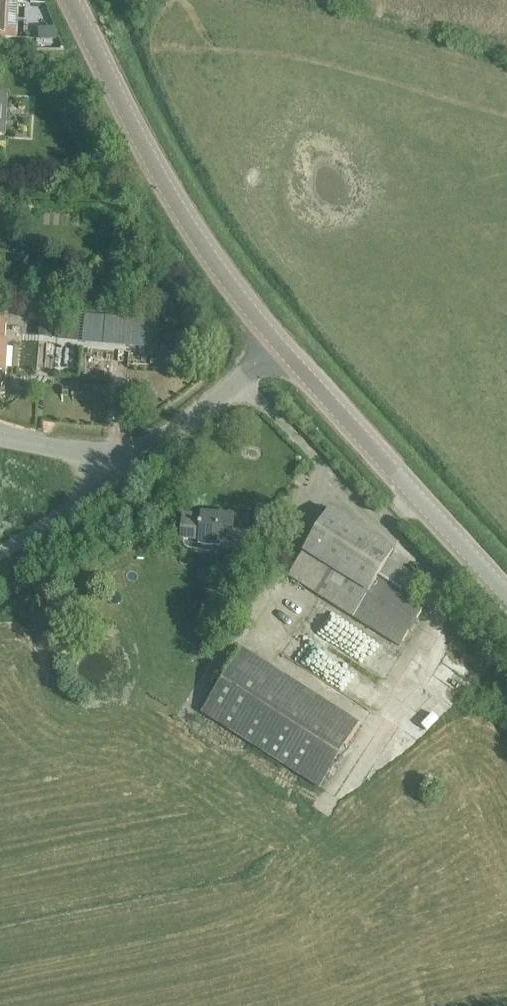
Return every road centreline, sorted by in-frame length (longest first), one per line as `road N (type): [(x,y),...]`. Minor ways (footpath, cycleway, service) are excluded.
road 1 (tertiary): [(281,349),(151,162),(71,0)]
road 2 (tertiary): [(506,601),(281,349)]
road 3 (residential): [(122,474),(281,349)]
road 4 (residential): [(0,553),(122,474)]
road 5 (residential): [(122,474),(105,460),(0,435)]

